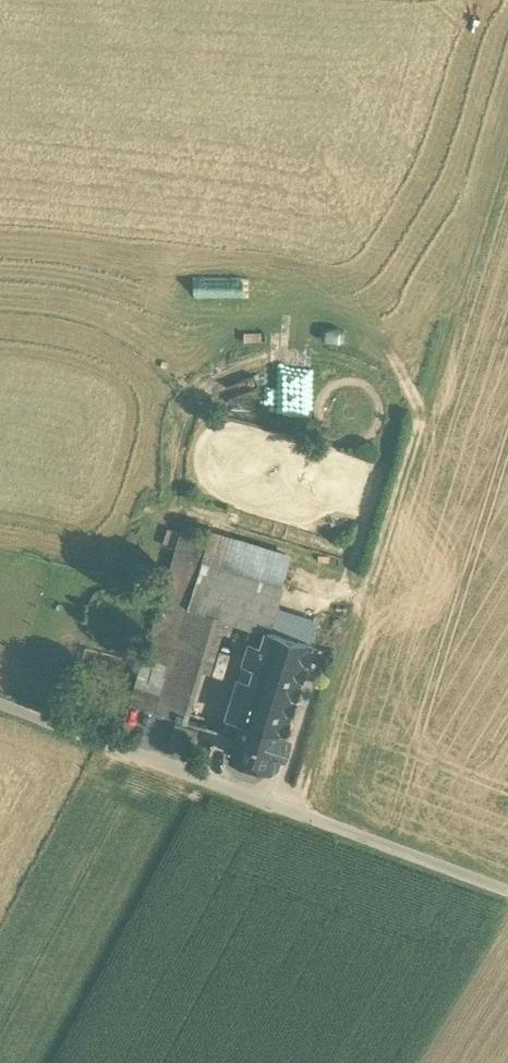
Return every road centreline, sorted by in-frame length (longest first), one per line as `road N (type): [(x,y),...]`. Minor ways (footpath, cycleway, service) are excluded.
road 1 (track): [(292,809),(507,136)]
road 2 (unclassified): [(507,889),(0,703)]

